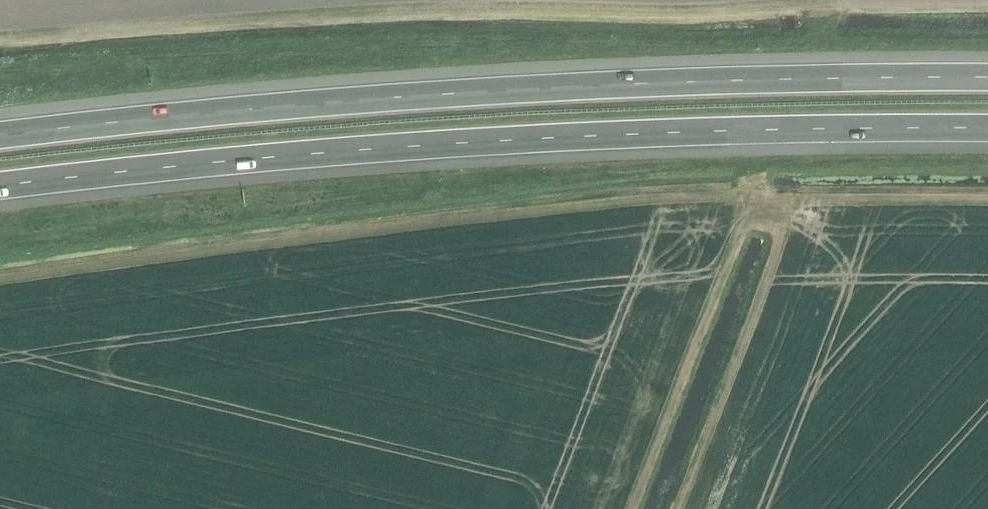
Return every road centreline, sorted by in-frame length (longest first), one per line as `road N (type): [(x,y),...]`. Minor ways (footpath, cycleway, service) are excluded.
road 1 (motorway): [(0,186),(523,140),(987,128)]
road 2 (motorway): [(987,72),(486,86),(0,126)]

